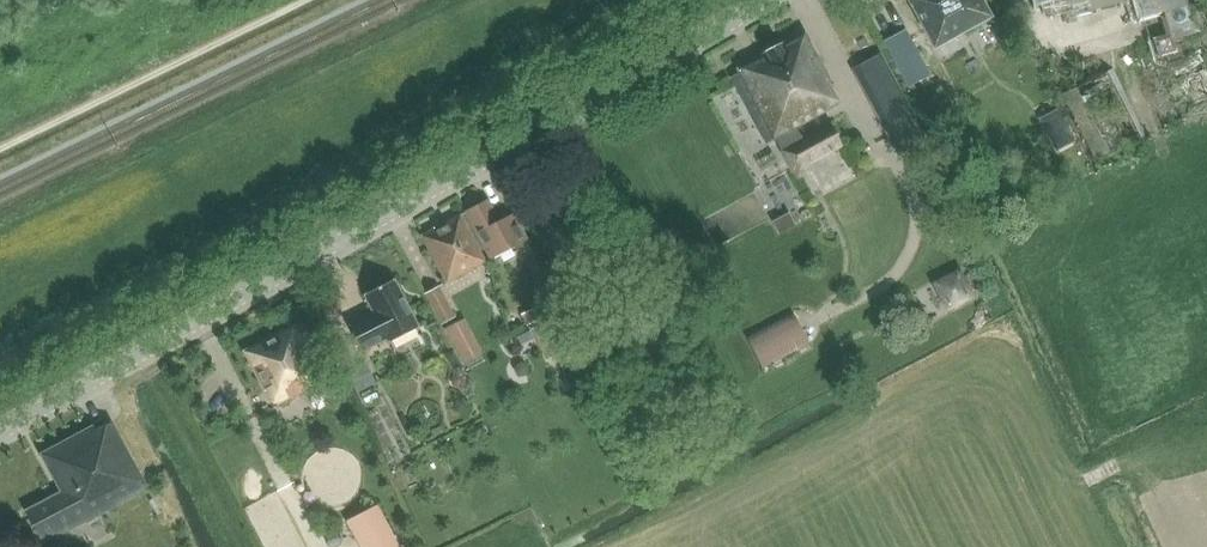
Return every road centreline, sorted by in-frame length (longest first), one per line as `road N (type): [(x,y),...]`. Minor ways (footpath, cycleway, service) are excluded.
road 1 (tertiary): [(0,434),(771,0)]

